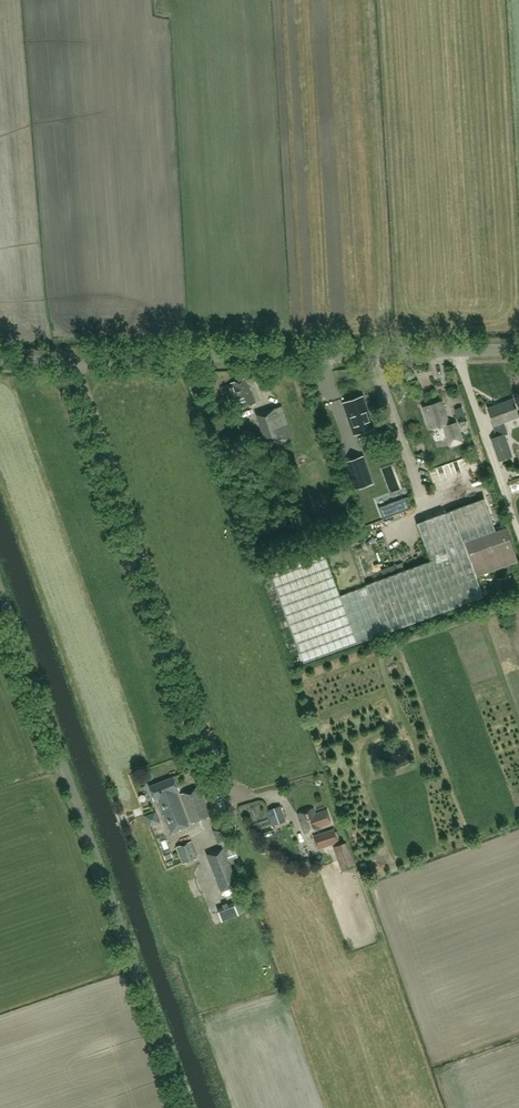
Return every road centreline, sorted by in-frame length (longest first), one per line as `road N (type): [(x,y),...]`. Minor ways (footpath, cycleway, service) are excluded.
road 1 (unclassified): [(185,1107),(0,587)]
road 2 (unclassified): [(0,362),(518,349)]

